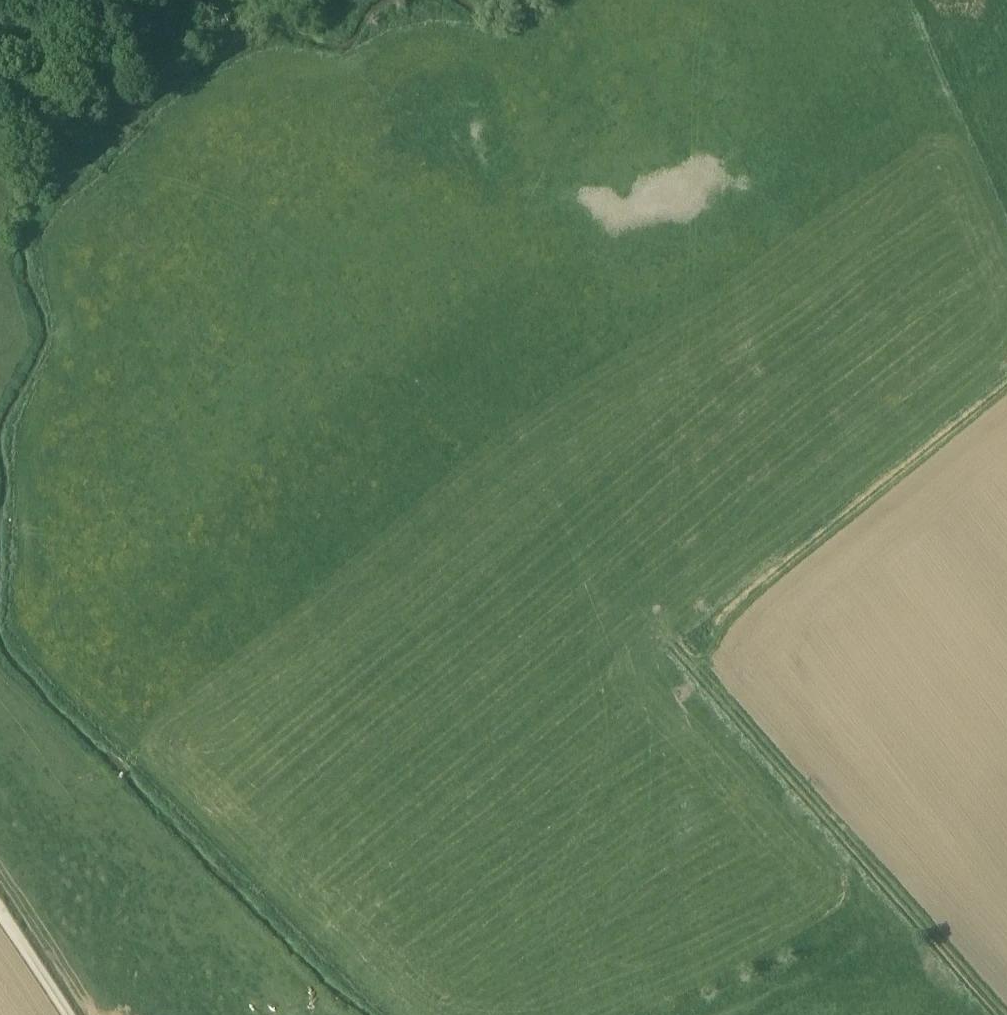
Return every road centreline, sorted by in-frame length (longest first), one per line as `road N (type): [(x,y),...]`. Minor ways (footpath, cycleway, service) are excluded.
road 1 (track): [(995,1014),(670,634),(1006,382)]
road 2 (track): [(0,907),(70,1014)]

